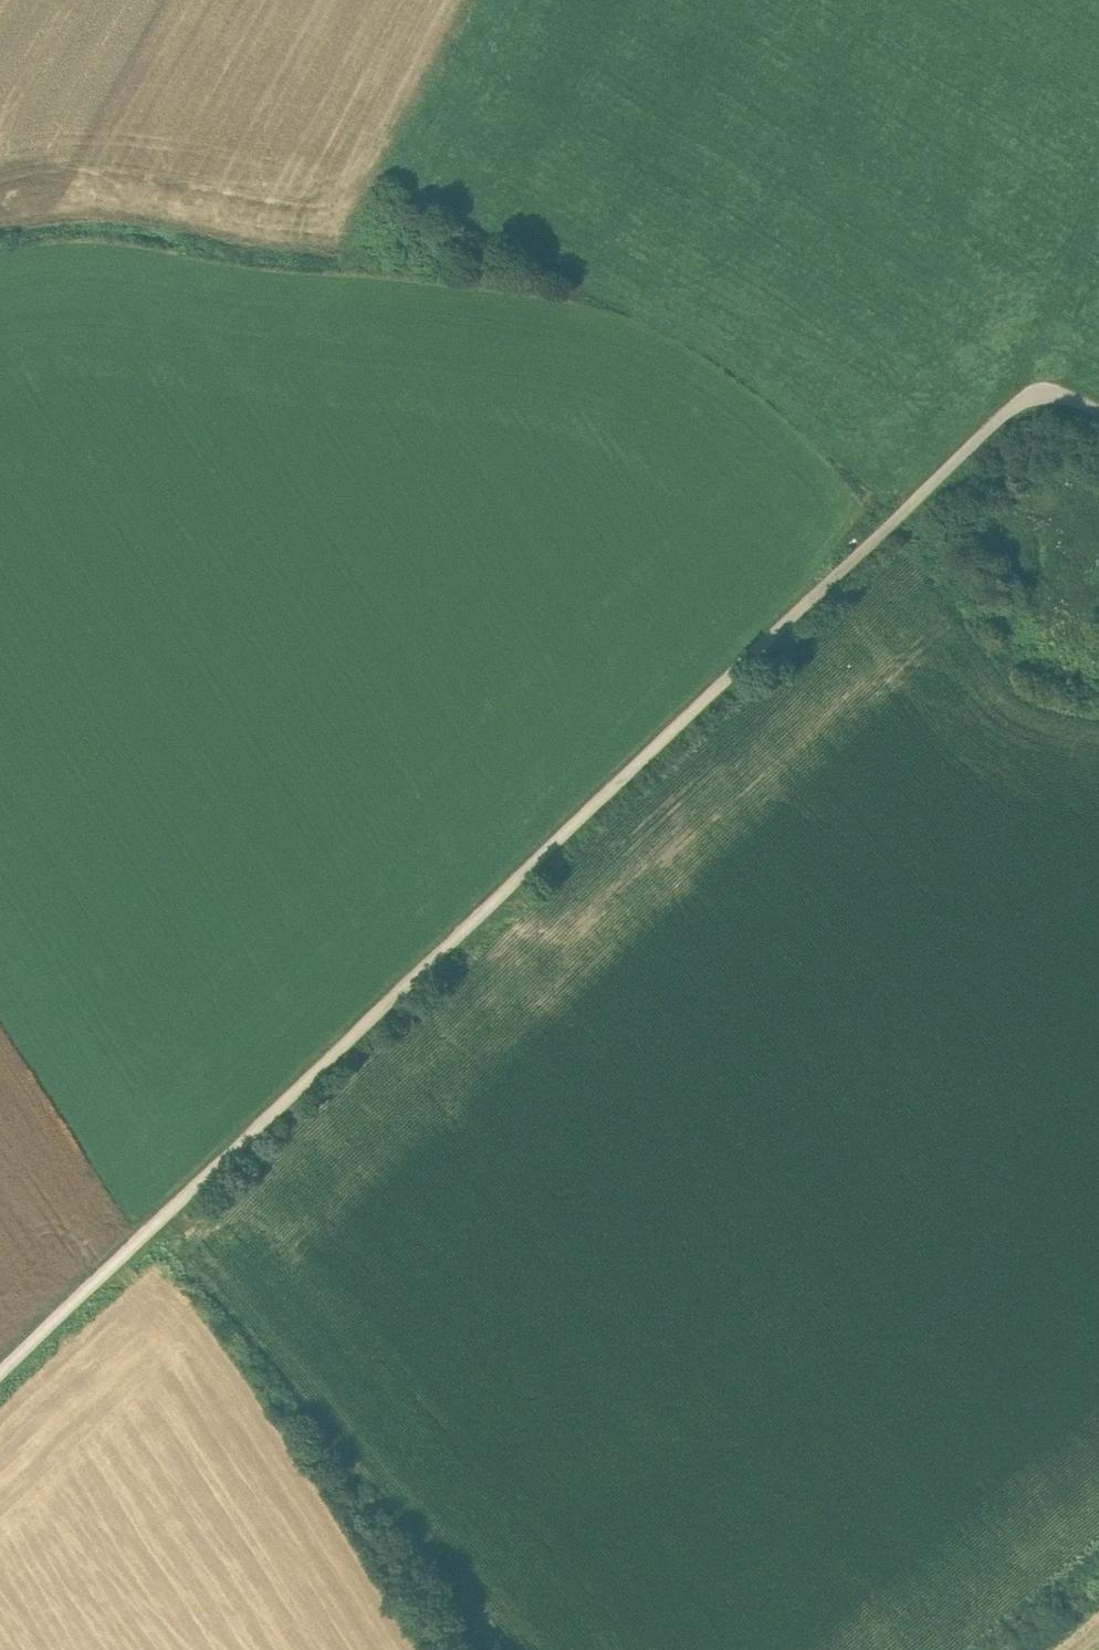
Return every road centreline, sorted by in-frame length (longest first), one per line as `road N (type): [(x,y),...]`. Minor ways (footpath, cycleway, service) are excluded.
road 1 (unclassified): [(1098,412),(1040,395),(1004,412),(0,1371)]

